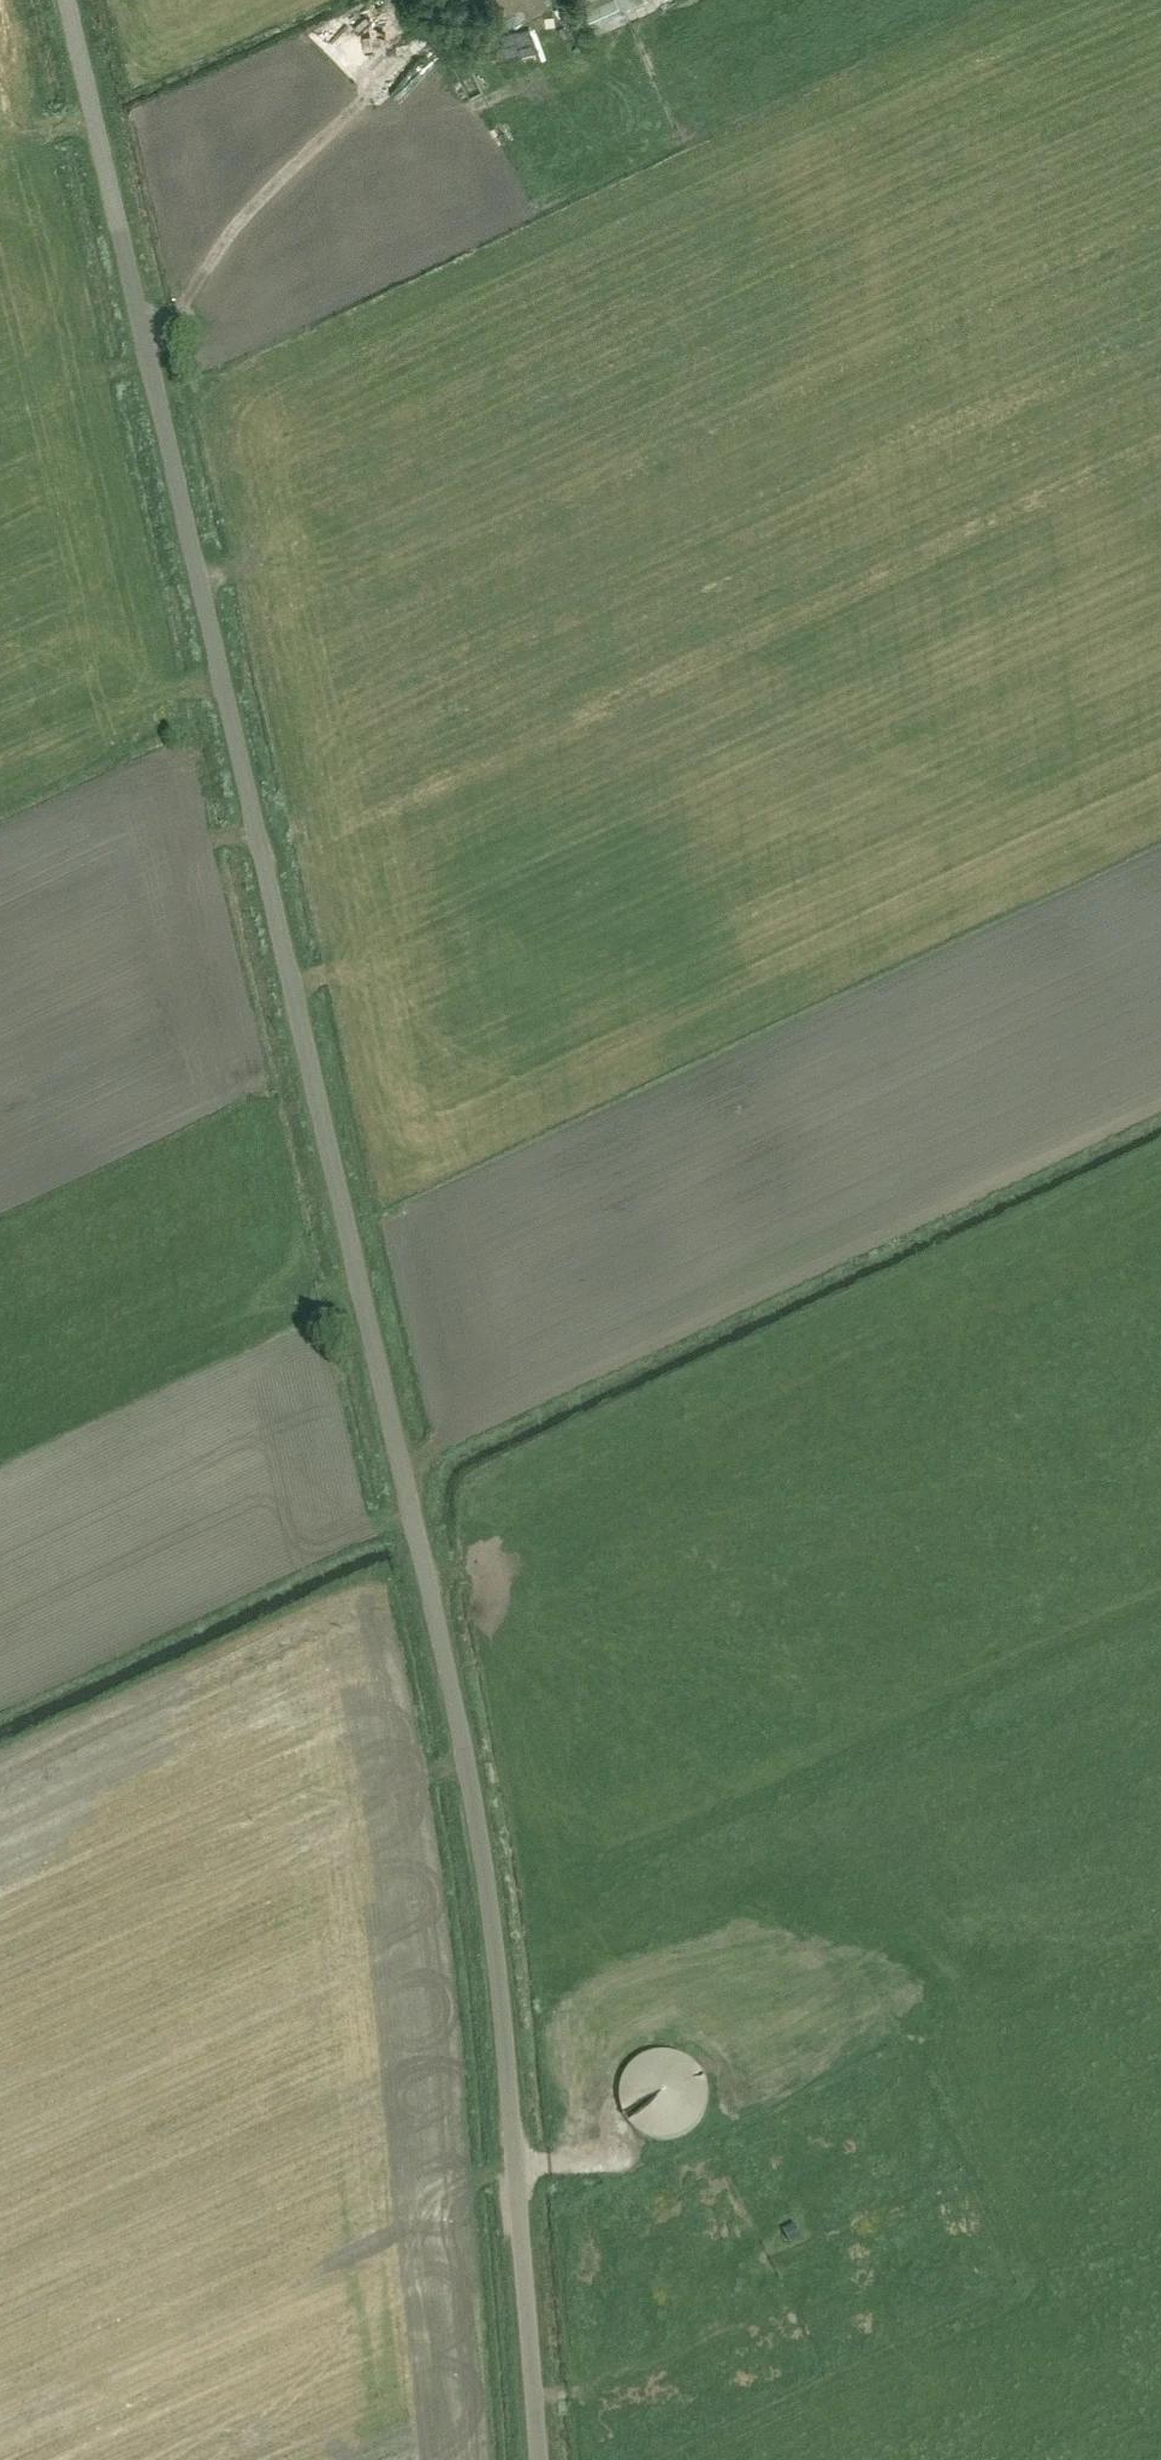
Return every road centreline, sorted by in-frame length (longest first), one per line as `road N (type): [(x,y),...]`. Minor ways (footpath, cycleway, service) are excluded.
road 1 (unclassified): [(539,2459),(507,2059),(473,1798),(68,0)]

